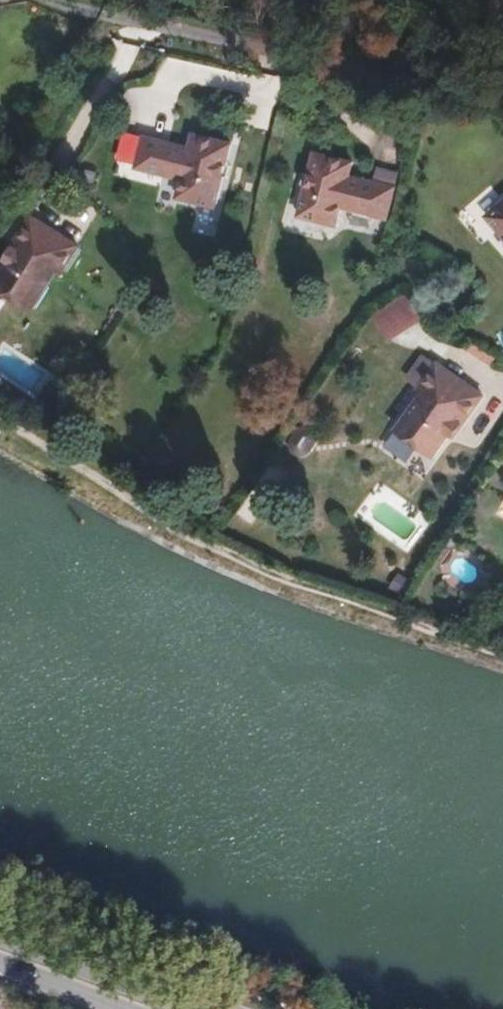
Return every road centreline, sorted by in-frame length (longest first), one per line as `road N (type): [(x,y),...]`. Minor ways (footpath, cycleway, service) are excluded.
road 1 (track): [(502,643),(350,599),(125,494),(0,413)]
road 2 (primary): [(204,1008),(0,931)]
road 3 (primary): [(0,966),(115,1008)]

